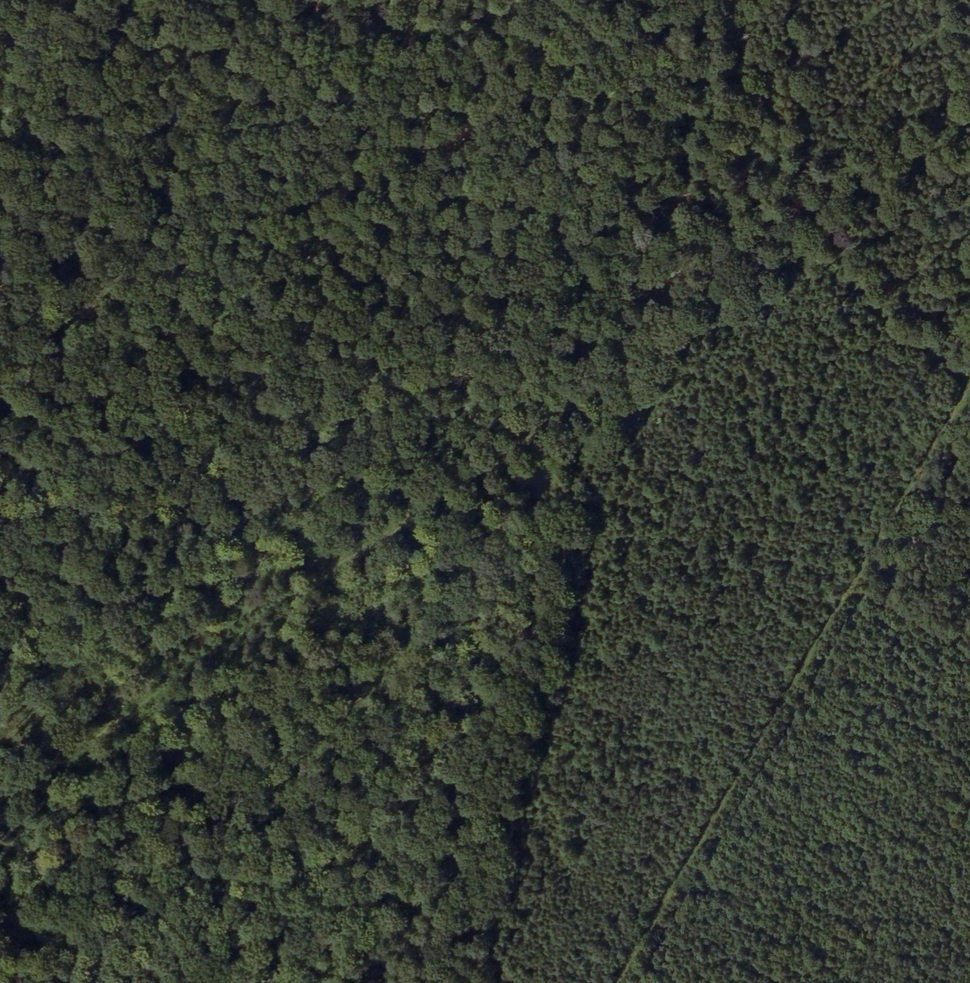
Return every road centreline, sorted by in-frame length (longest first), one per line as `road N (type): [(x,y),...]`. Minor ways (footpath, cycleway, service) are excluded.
road 1 (track): [(969,134),(0,805)]
road 2 (track): [(969,389),(621,982)]

